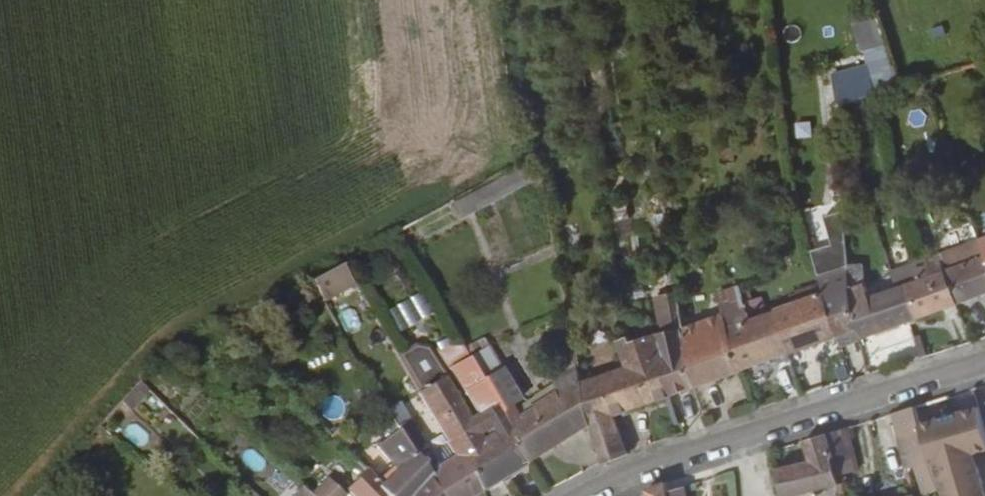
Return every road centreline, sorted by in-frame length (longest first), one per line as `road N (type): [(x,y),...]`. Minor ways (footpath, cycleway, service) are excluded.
road 1 (tertiary): [(580,495),(651,464),(984,362)]

